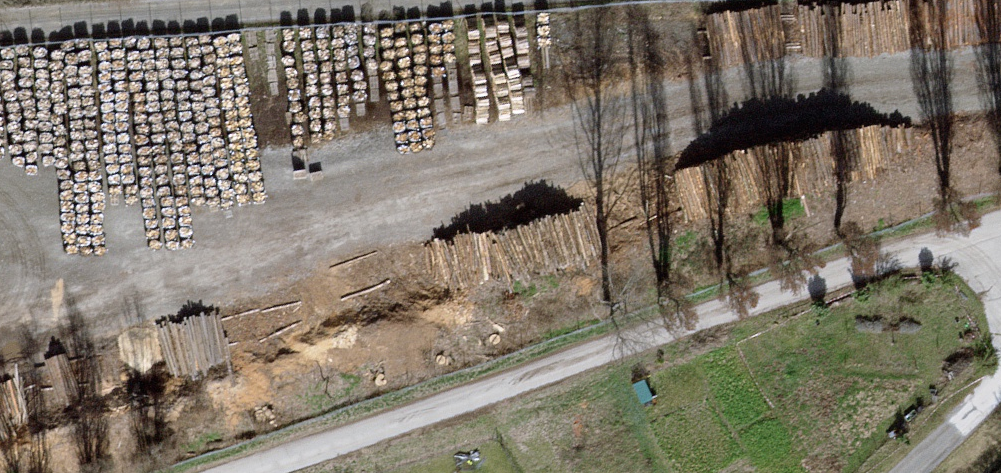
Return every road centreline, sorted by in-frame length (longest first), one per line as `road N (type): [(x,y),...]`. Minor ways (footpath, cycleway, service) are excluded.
road 1 (track): [(247,472),(777,294),(1000,240)]
road 2 (track): [(513,0),(0,34)]
road 3 (track): [(903,472),(1000,382)]

